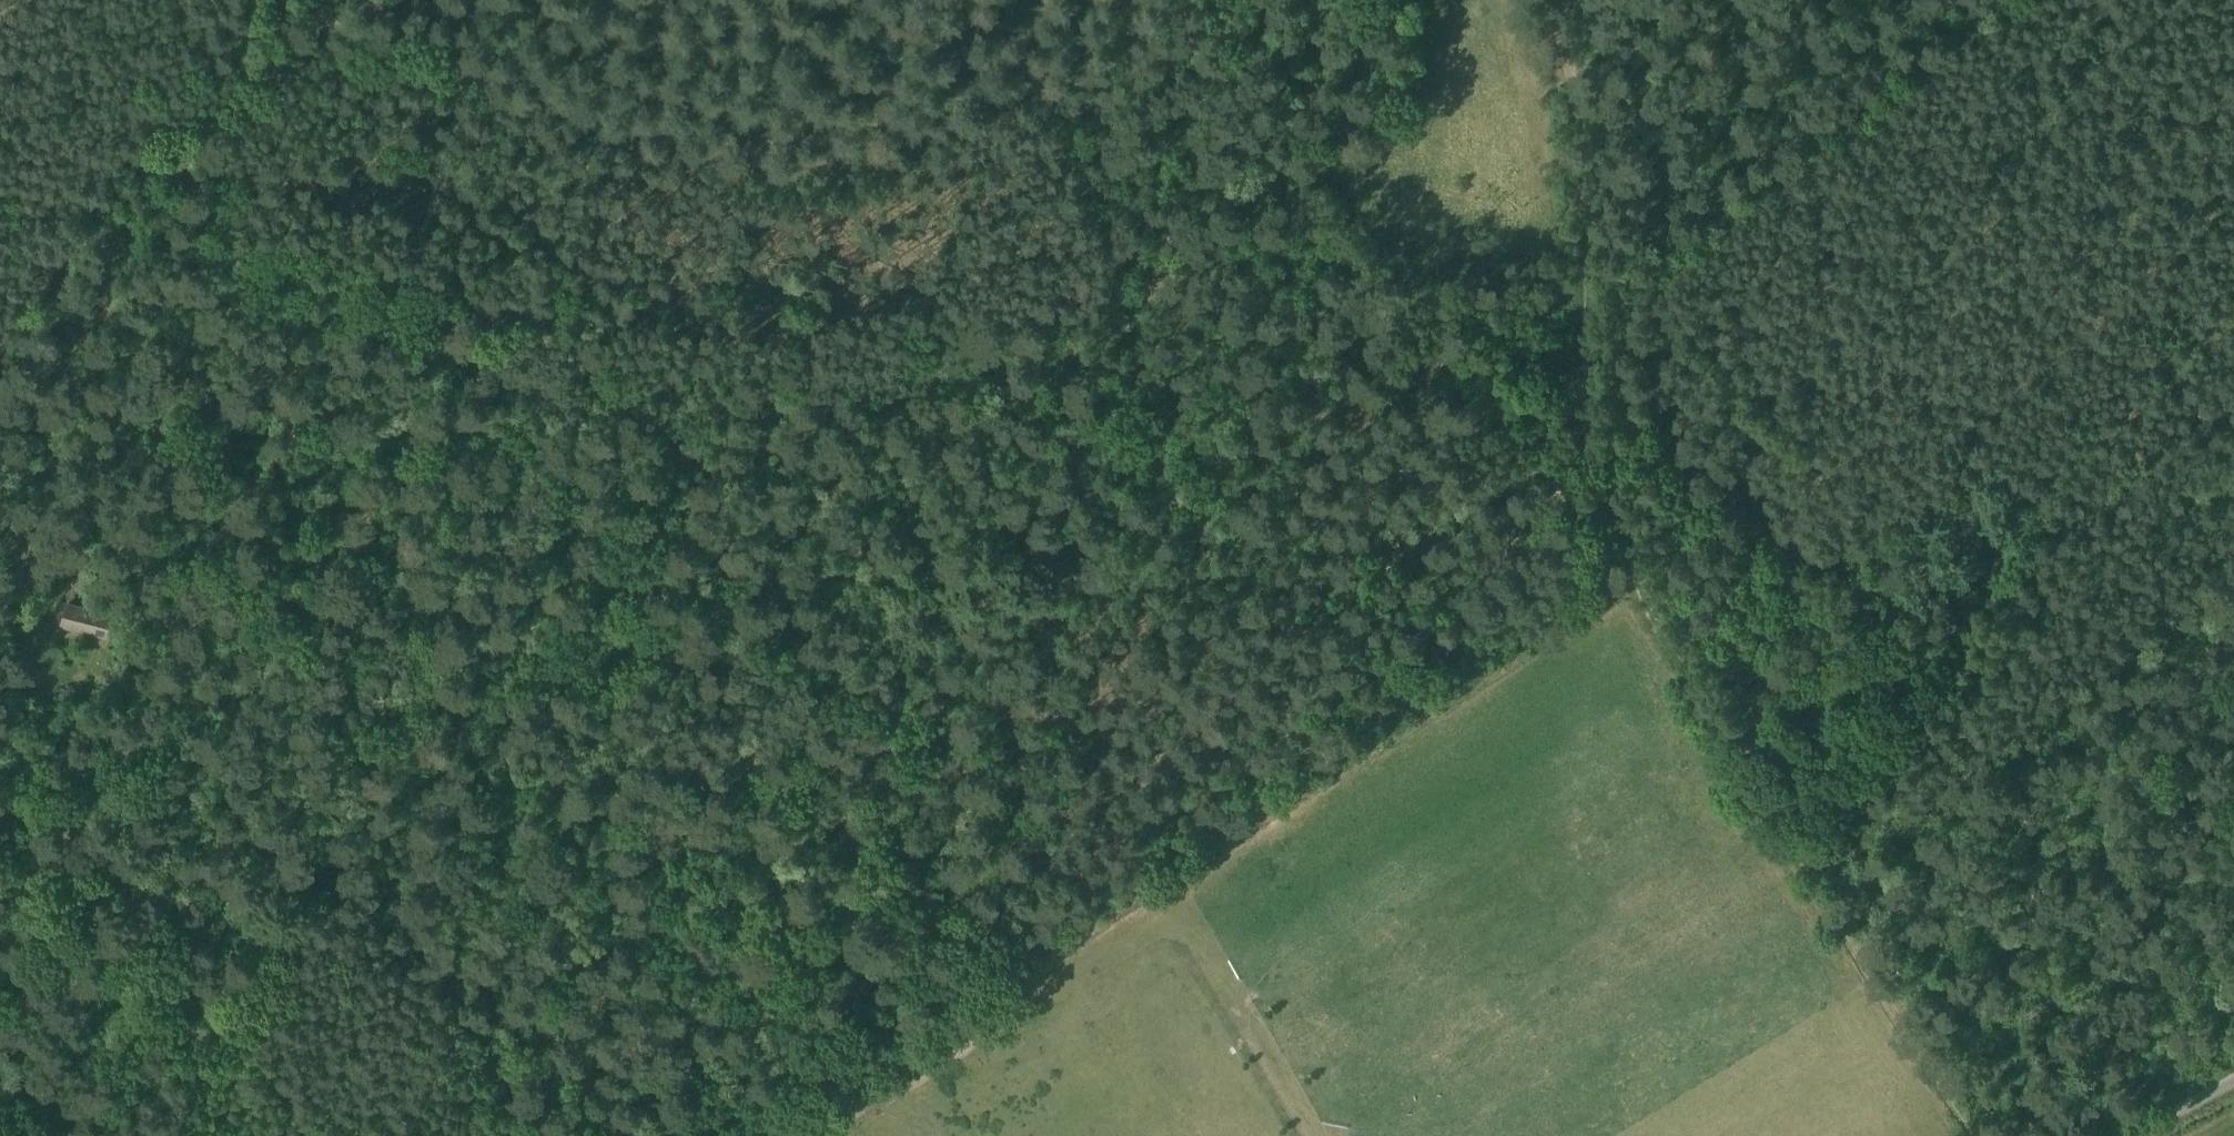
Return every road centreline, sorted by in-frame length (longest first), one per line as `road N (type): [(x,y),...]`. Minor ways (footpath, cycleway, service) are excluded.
road 1 (track): [(1980,1135),(1769,810),(1738,735),(1660,622),(1610,521),(1584,192),(1555,0)]
road 2 (track): [(0,363),(307,0)]
road 3 (unclassified): [(2123,1135),(2233,1076)]

